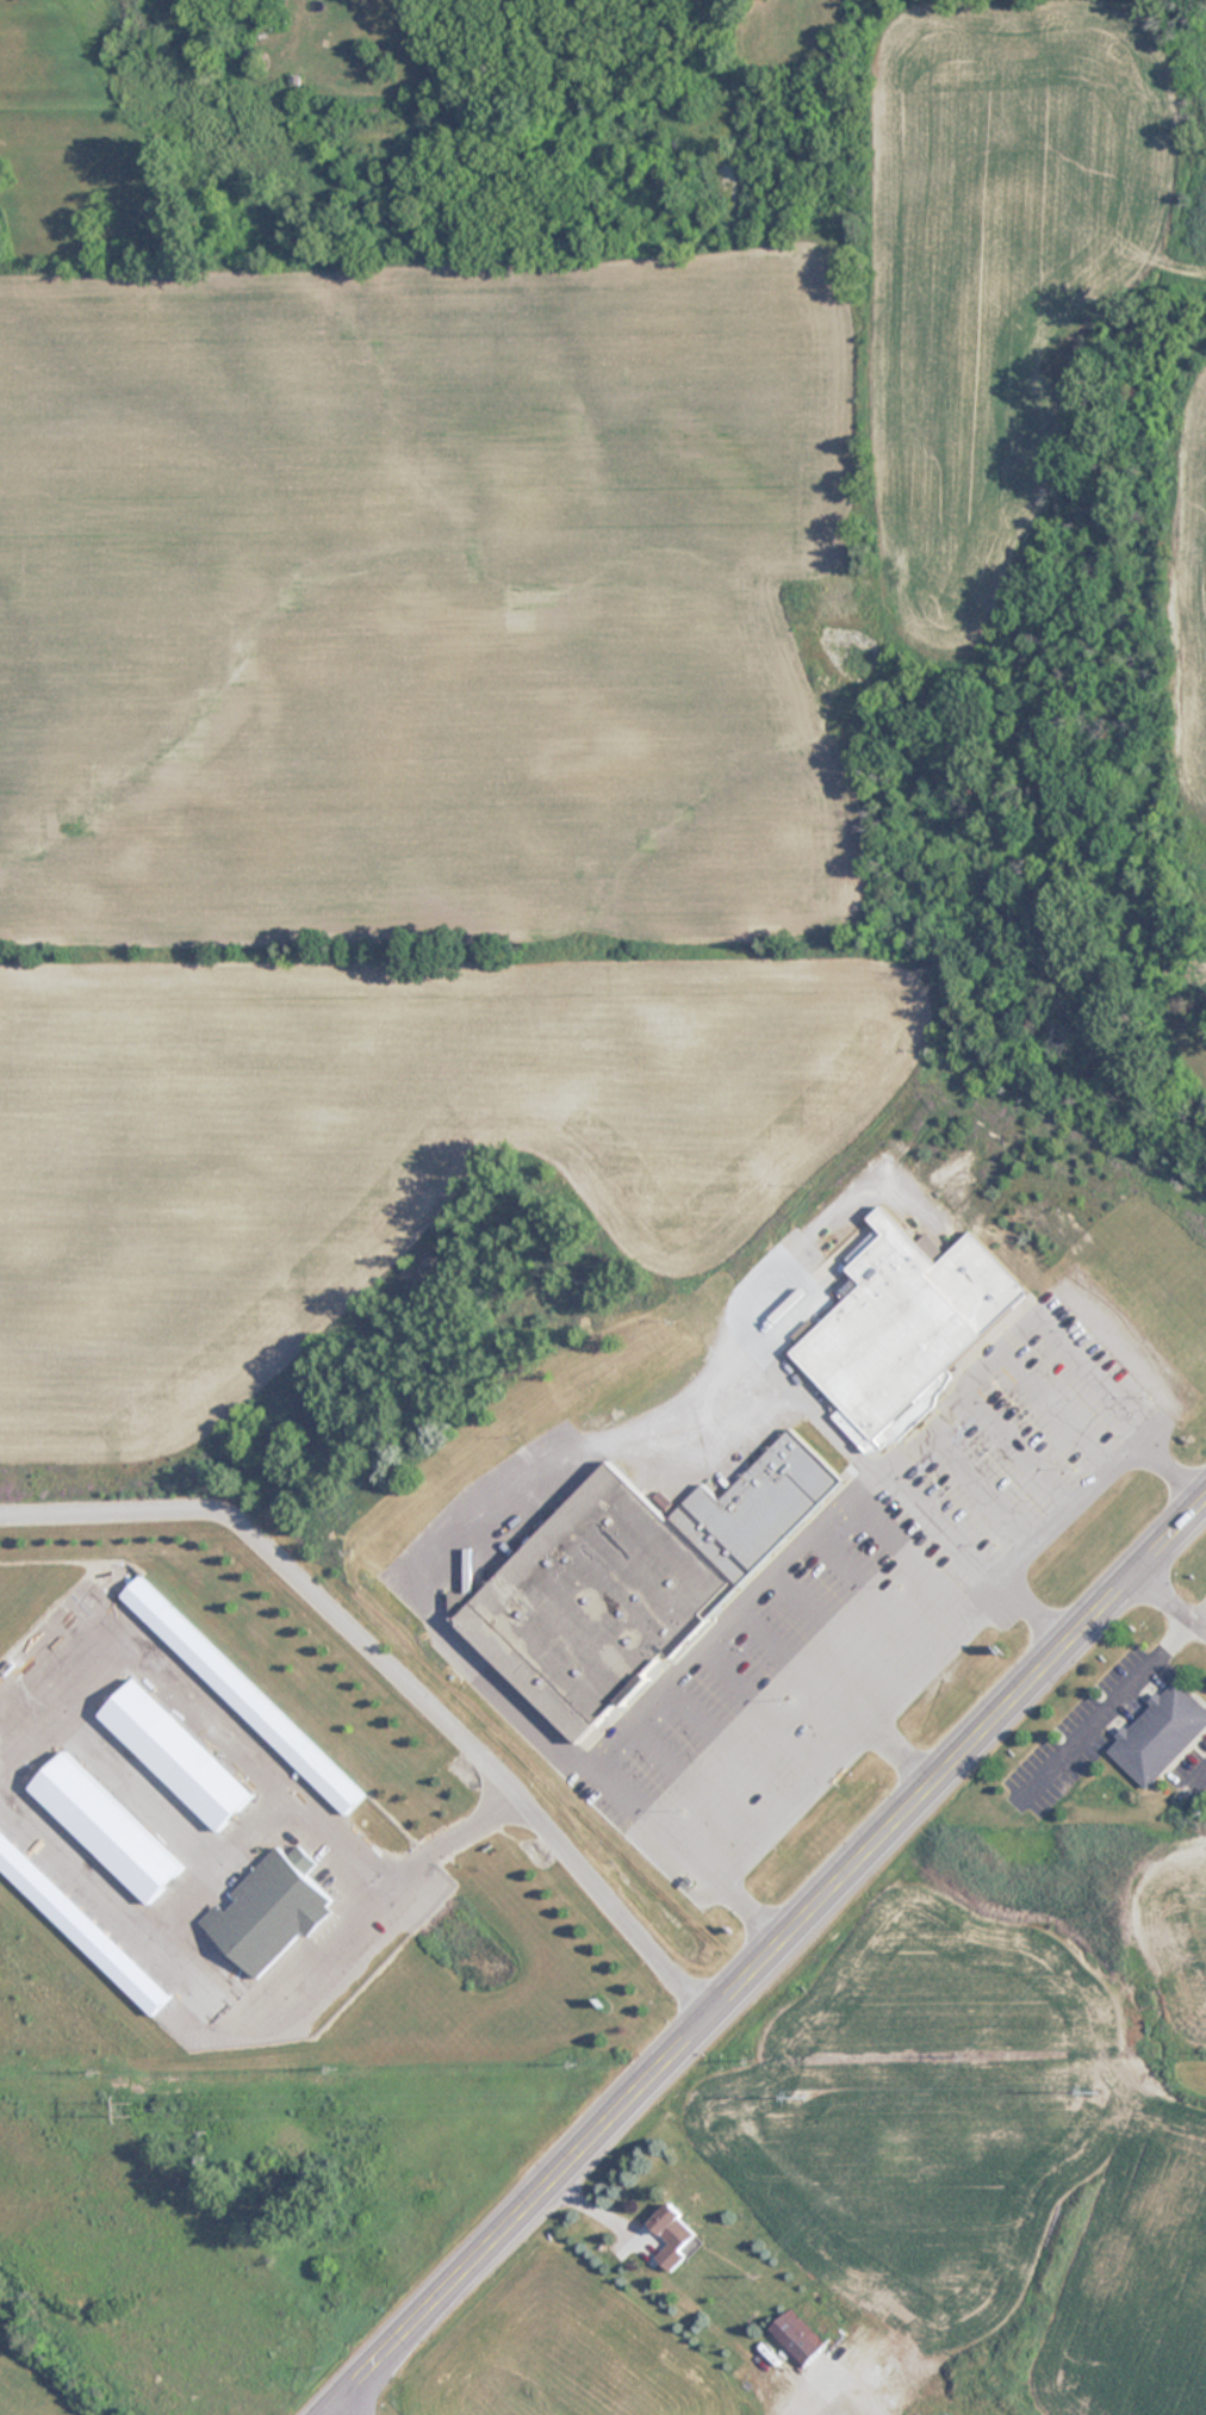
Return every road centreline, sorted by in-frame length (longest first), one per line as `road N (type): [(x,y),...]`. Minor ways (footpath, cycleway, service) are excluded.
road 1 (primary): [(337,2409),(682,2055),(1205,1490)]

